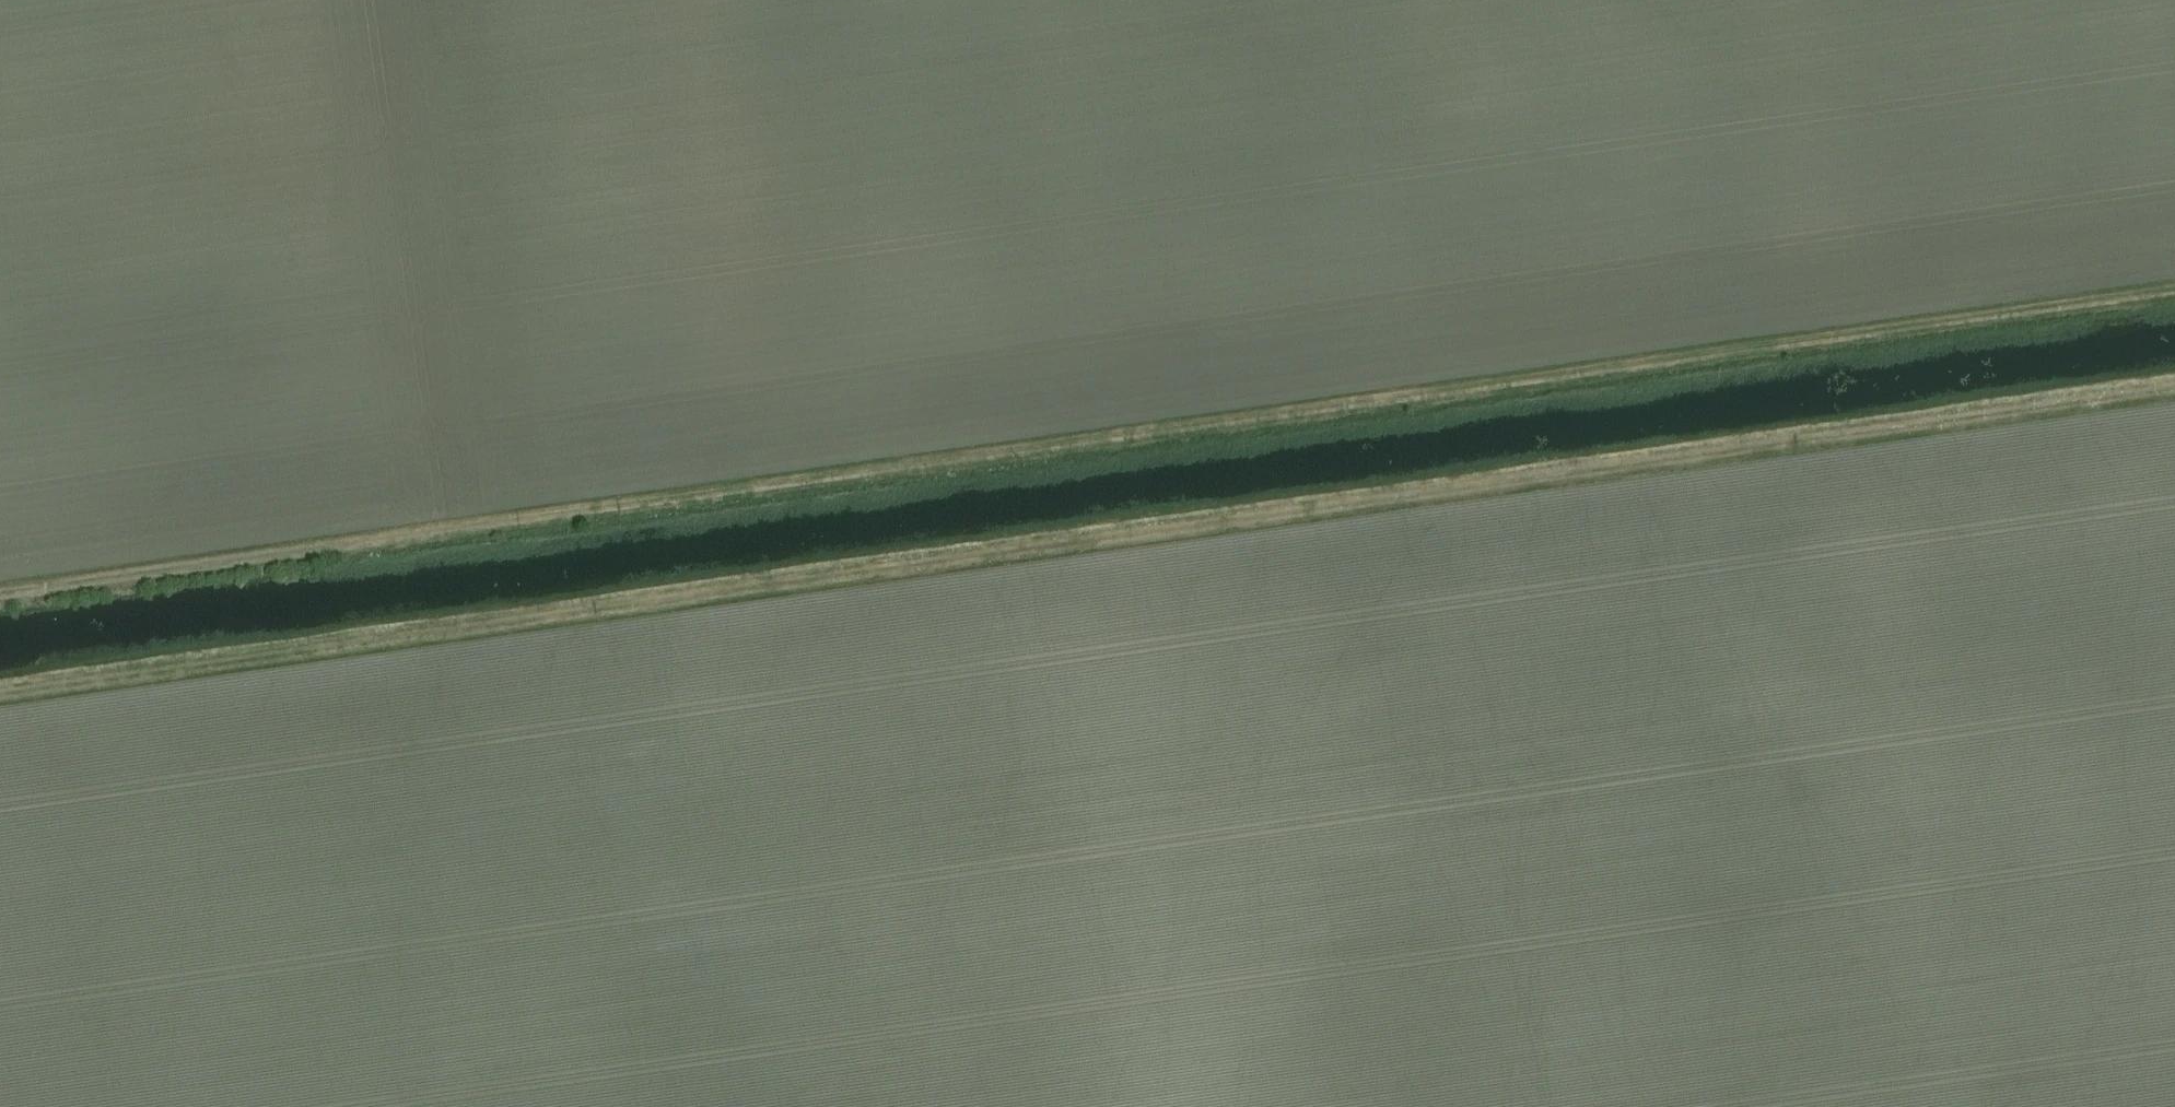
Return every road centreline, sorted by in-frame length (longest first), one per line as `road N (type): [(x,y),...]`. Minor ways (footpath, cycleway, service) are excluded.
road 1 (track): [(2174,292),(0,602)]

